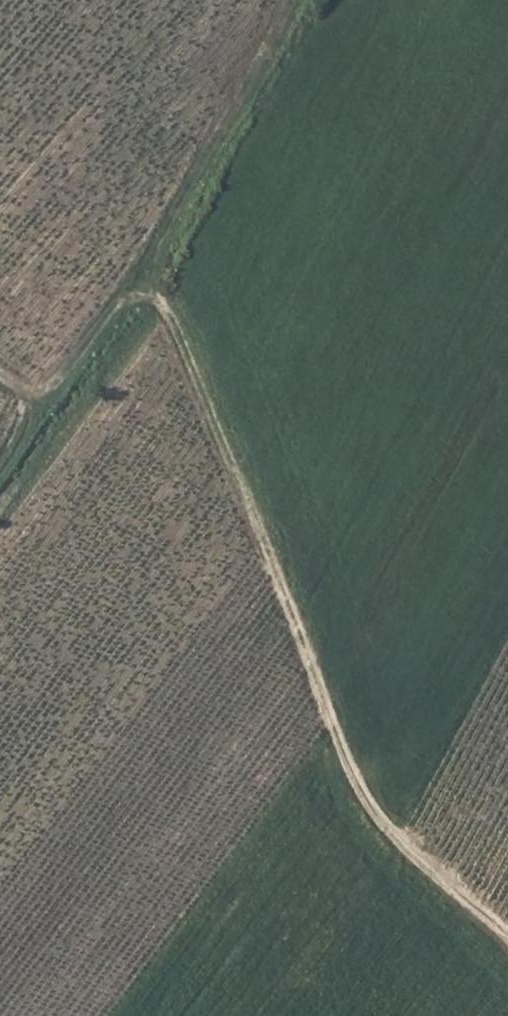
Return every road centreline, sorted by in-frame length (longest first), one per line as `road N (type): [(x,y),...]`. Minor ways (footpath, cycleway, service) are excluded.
road 1 (track): [(507,936),(362,791),(335,749),(146,267),(56,402),(0,364)]
road 2 (track): [(146,267),(294,0)]

